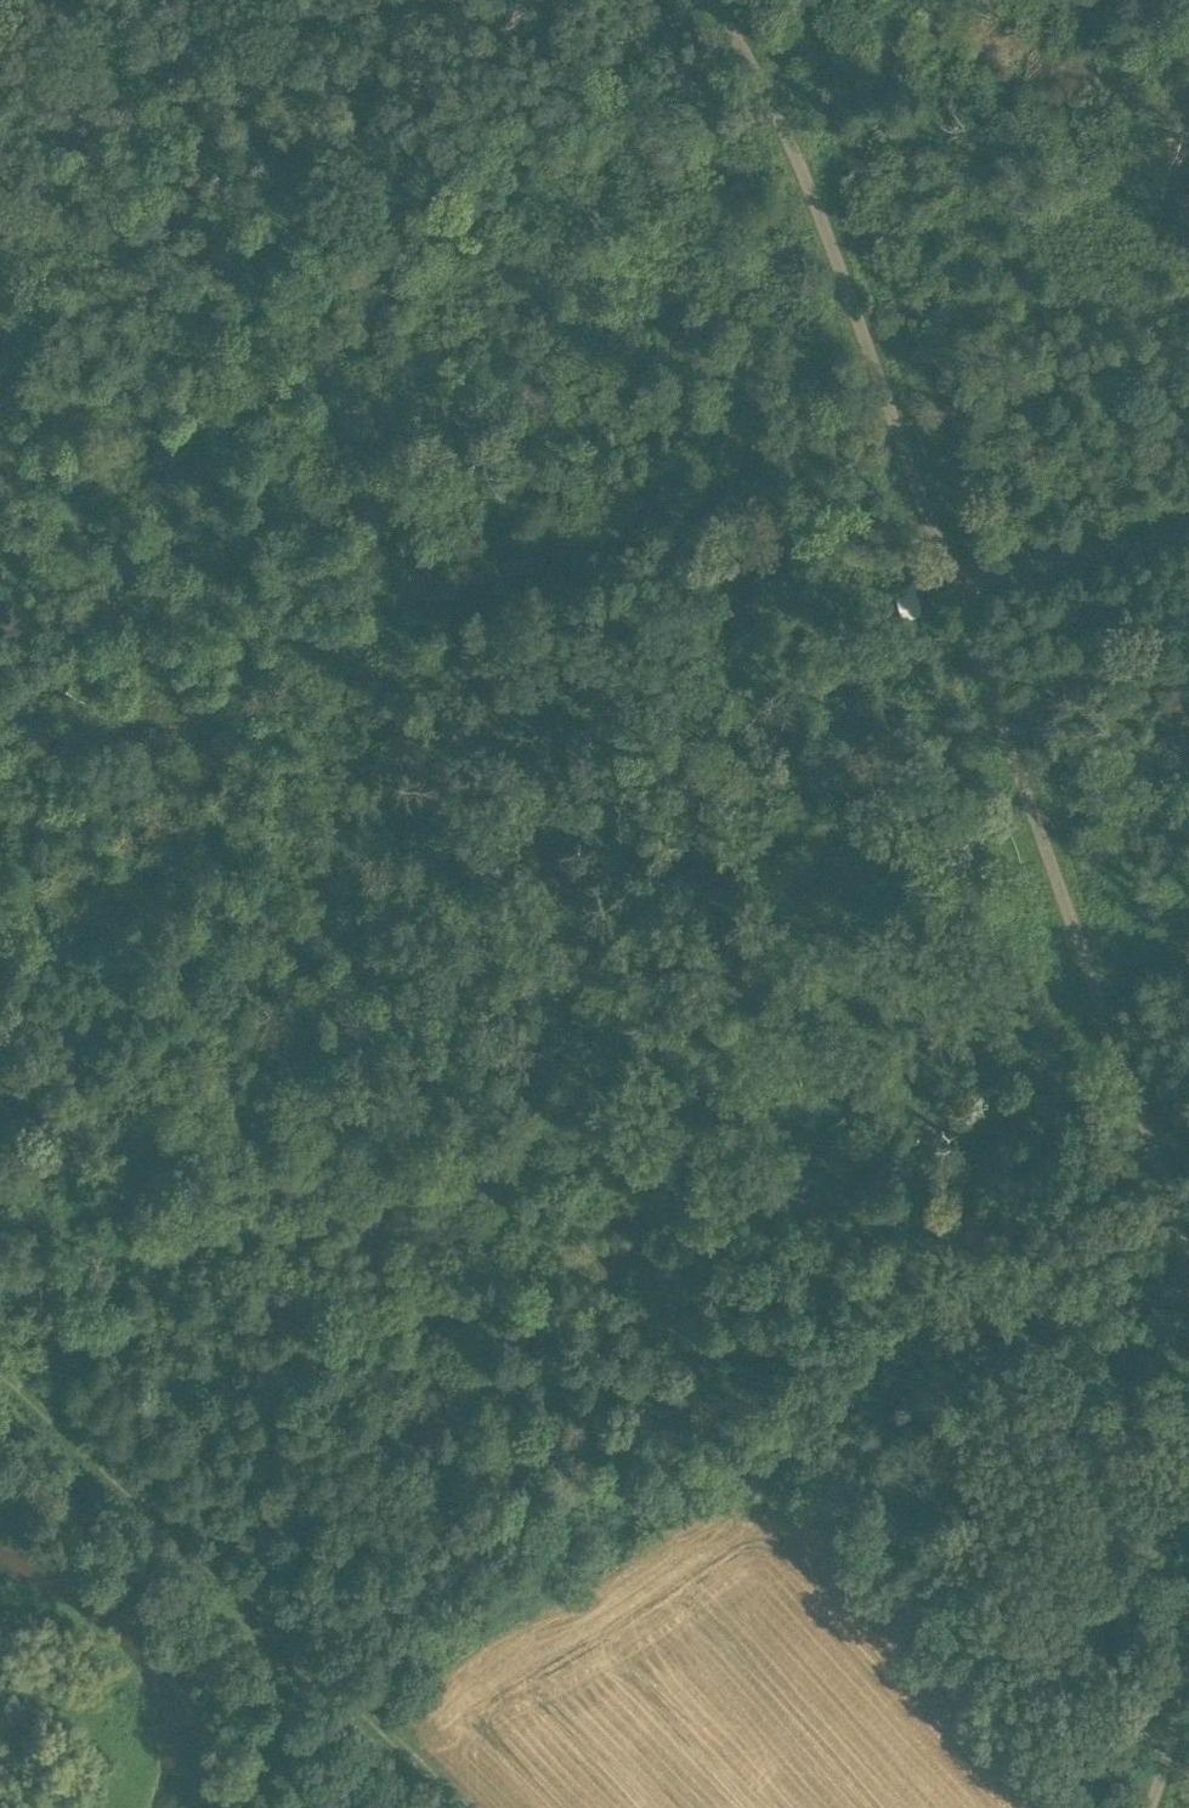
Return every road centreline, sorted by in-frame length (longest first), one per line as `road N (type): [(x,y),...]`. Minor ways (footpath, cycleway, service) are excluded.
road 1 (unclassified): [(1140,1807),(1176,1626),(1182,1415),(1161,1259),(945,575)]
road 2 (track): [(453,1807),(0,1375)]
road 3 (unclassified): [(945,575),(775,143),(700,0)]
road 4 (unclassified): [(1188,530),(945,575)]

